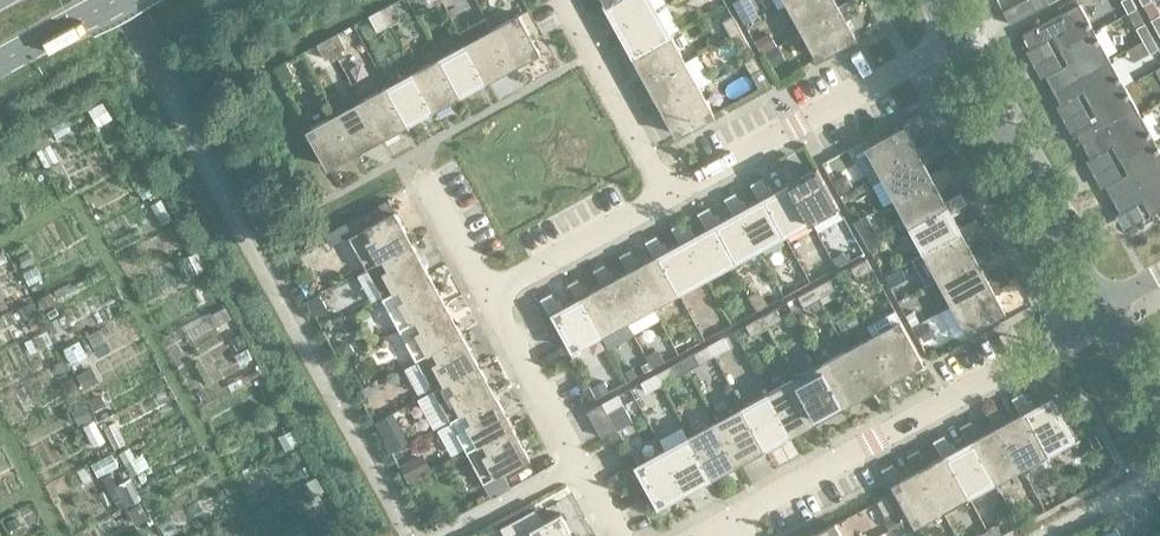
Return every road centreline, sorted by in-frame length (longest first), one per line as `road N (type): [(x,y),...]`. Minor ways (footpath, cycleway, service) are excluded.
road 1 (residential): [(1107,306),(731,519)]
road 2 (residential): [(670,199),(955,37)]
road 3 (residential): [(1107,306),(955,37)]
road 4 (residential): [(670,199),(564,0)]
road 5 (residential): [(488,292),(670,199)]
road 6 (residential): [(583,470),(488,292)]
road 7 (secondary): [(0,63),(118,0)]
road 8 (residential): [(488,292),(423,178)]
road 9 (residential): [(1047,535),(1159,476)]

